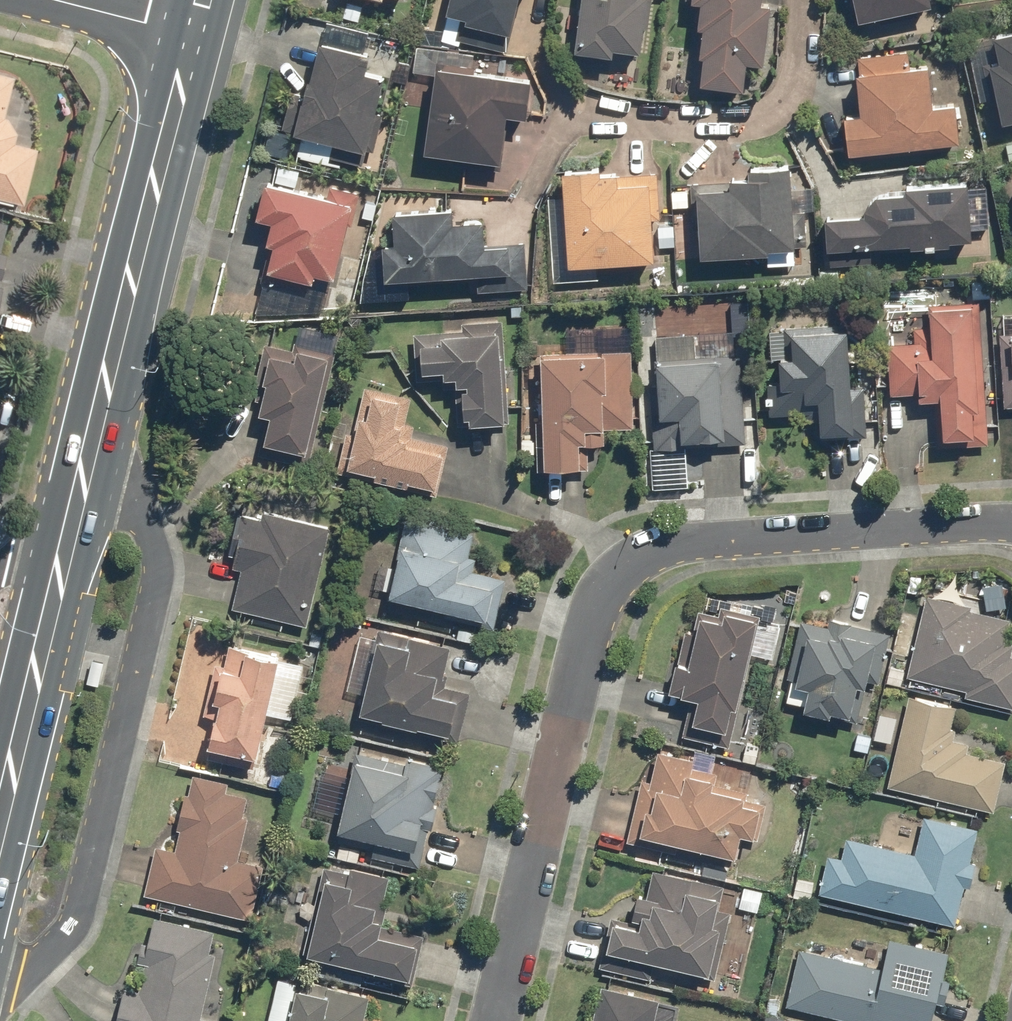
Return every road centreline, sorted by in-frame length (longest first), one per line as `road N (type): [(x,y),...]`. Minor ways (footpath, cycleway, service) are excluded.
road 1 (residential): [(493,1020),(591,614),(621,573),(656,549),(994,520),(1011,526)]
road 2 (residential): [(93,426),(153,544),(71,926),(0,983)]
road 3 (secondary): [(195,36),(93,426)]
road 4 (secondary): [(63,547),(0,820)]
road 5 (residential): [(195,36),(46,0)]
road 6 (secondary): [(93,426),(63,547)]

